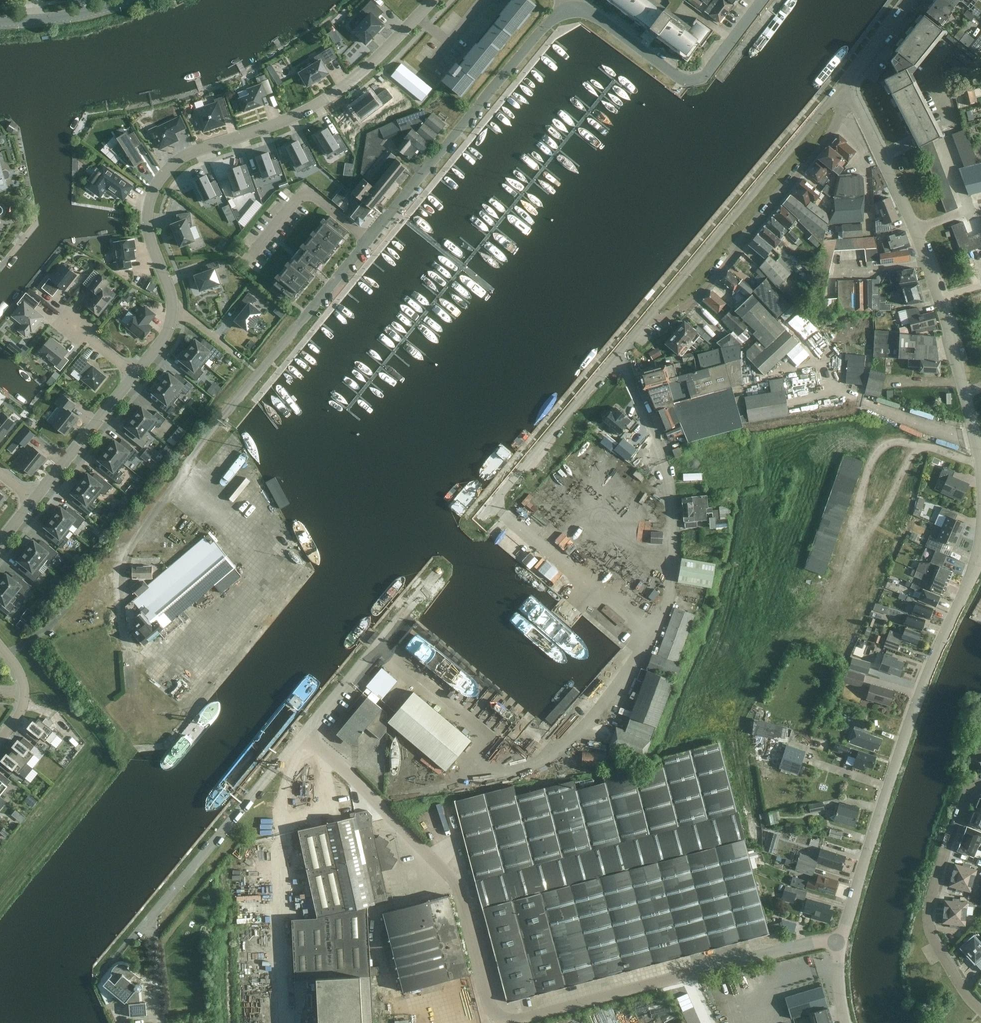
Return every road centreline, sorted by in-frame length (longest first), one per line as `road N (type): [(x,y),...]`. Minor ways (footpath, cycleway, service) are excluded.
road 1 (unclassified): [(840,943),(776,952),(502,1022),(484,997),(458,883),(301,737)]
road 2 (residential): [(224,415),(568,2)]
road 3 (residential): [(173,313),(146,230),(146,205),(160,175),(184,155),(285,123),(329,98),(432,0)]
road 4 (residential): [(840,943),(907,730),(980,546)]
road 5 (residential): [(980,466),(928,273),(848,82)]
road 6 (residential): [(647,322),(670,318),(712,282),(826,140),(848,82)]
road 7 (unclassified): [(647,322),(848,82)]
road 8 (residential): [(980,1013),(927,933),(925,912),(963,798),(980,782)]
road 9 (residential): [(568,2),(693,83),(762,0)]
road 10 (unclassified): [(145,924),(301,737)]
road 11 (unclassified): [(301,737),(440,572)]
road 12 (unclassified): [(491,505),(615,358)]
road 13 (residential): [(33,501),(135,375)]
road 14 (residential): [(0,22),(131,0)]

